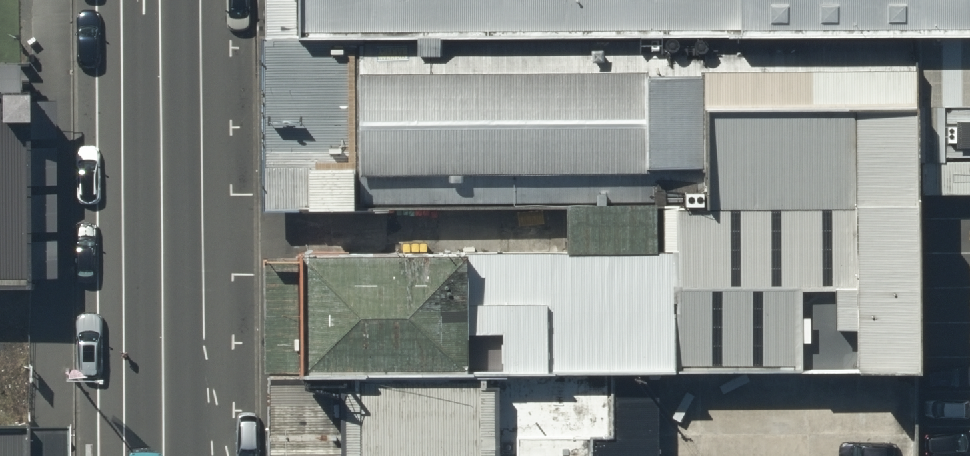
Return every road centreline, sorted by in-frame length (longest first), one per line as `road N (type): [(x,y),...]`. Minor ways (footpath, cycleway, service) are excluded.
road 1 (secondary): [(164,0),(167,455)]

